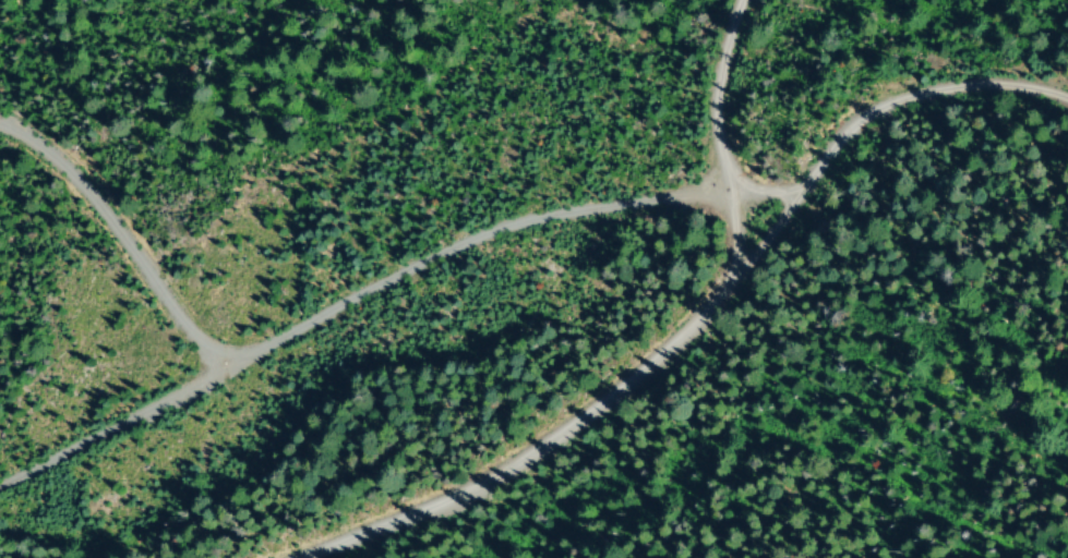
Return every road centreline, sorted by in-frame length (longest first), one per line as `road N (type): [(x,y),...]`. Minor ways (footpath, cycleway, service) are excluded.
road 1 (track): [(315,557),(508,473),(650,368),(705,317),(728,280),(732,253),(713,105),(739,0)]
road 2 (track): [(723,195),(512,226),(0,491)]
road 3 (track): [(723,195),(760,197),(790,187),(851,134),(926,101),(1024,94),(1067,105)]
road 4 (track): [(218,375),(72,178),(39,146),(0,127)]

